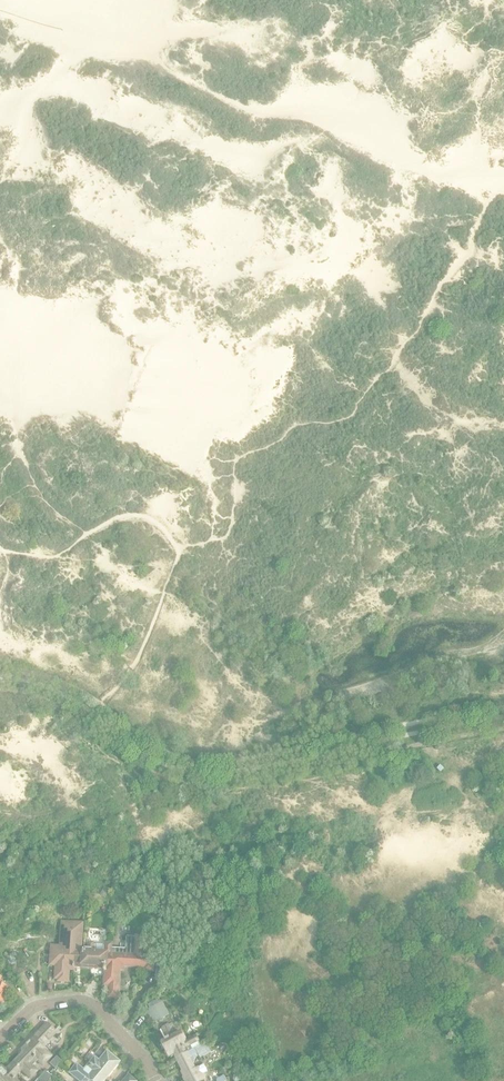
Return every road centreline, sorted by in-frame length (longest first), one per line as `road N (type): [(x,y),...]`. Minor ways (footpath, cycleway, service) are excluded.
road 1 (residential): [(156,1080),(145,1057),(83,999),(34,1007),(0,1038)]

